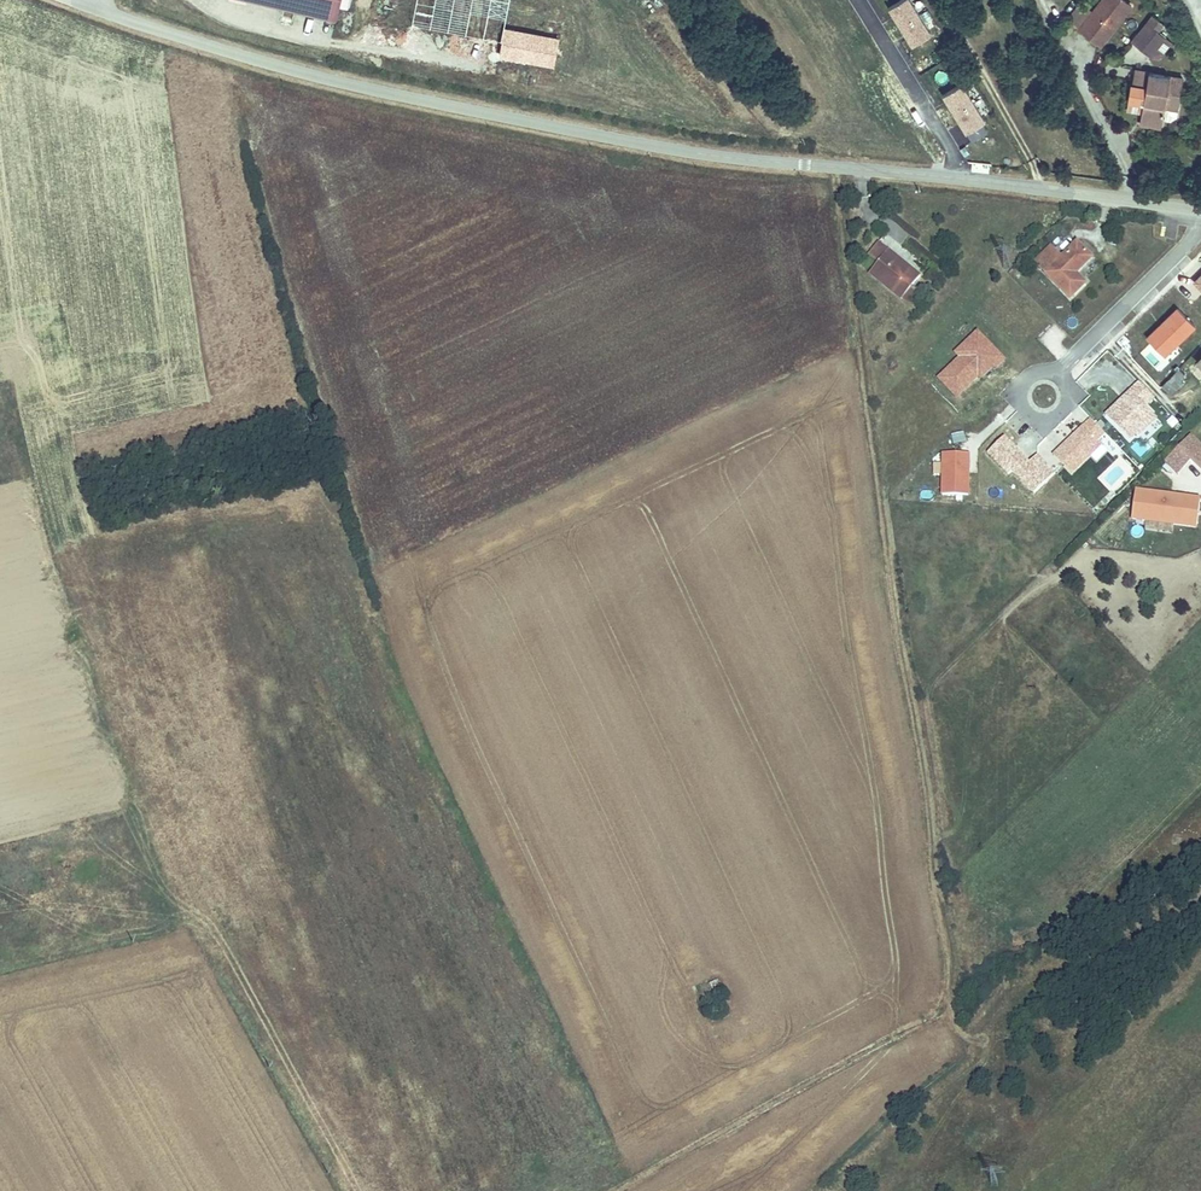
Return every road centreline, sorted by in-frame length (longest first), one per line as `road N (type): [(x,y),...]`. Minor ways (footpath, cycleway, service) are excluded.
road 1 (track): [(837,167),(888,599),(952,981),(943,1005),(905,1034),(617,1190)]
road 2 (unclassified): [(68,0),(287,69),(684,152),(1200,208)]

